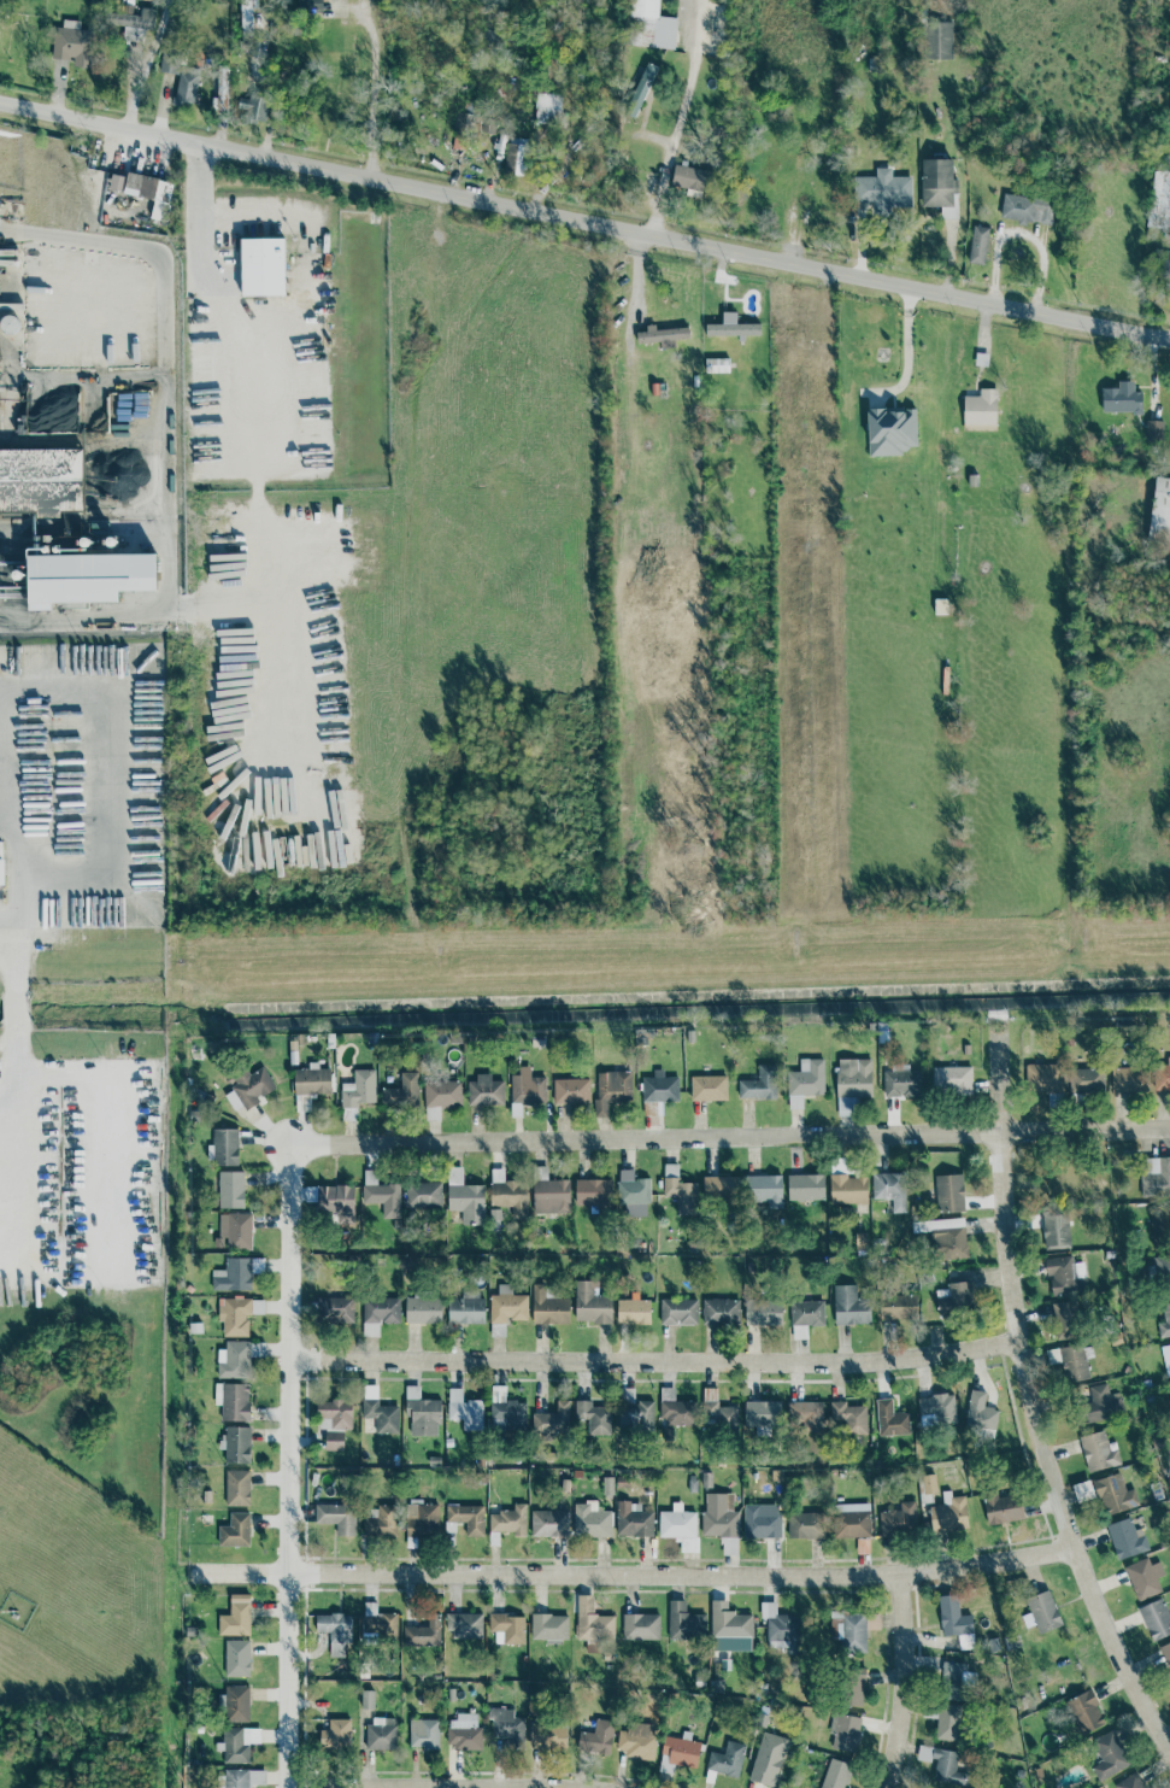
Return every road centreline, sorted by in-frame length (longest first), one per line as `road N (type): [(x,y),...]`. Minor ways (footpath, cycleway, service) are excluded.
road 1 (residential): [(0,102),(1169,340)]
road 2 (residential): [(195,1575),(705,1579),(948,1570),(1076,1553)]
road 3 (residential): [(290,1144),(1169,1128)]
road 4 (residential): [(1169,1750),(1076,1553),(1019,1349),(995,1016)]
road 5 (residential): [(296,1367),(874,1364),(1019,1349)]
road 6 (residential): [(299,1787),(290,1144)]
road 7 (residential): [(902,1787),(915,1741),(913,1572)]

